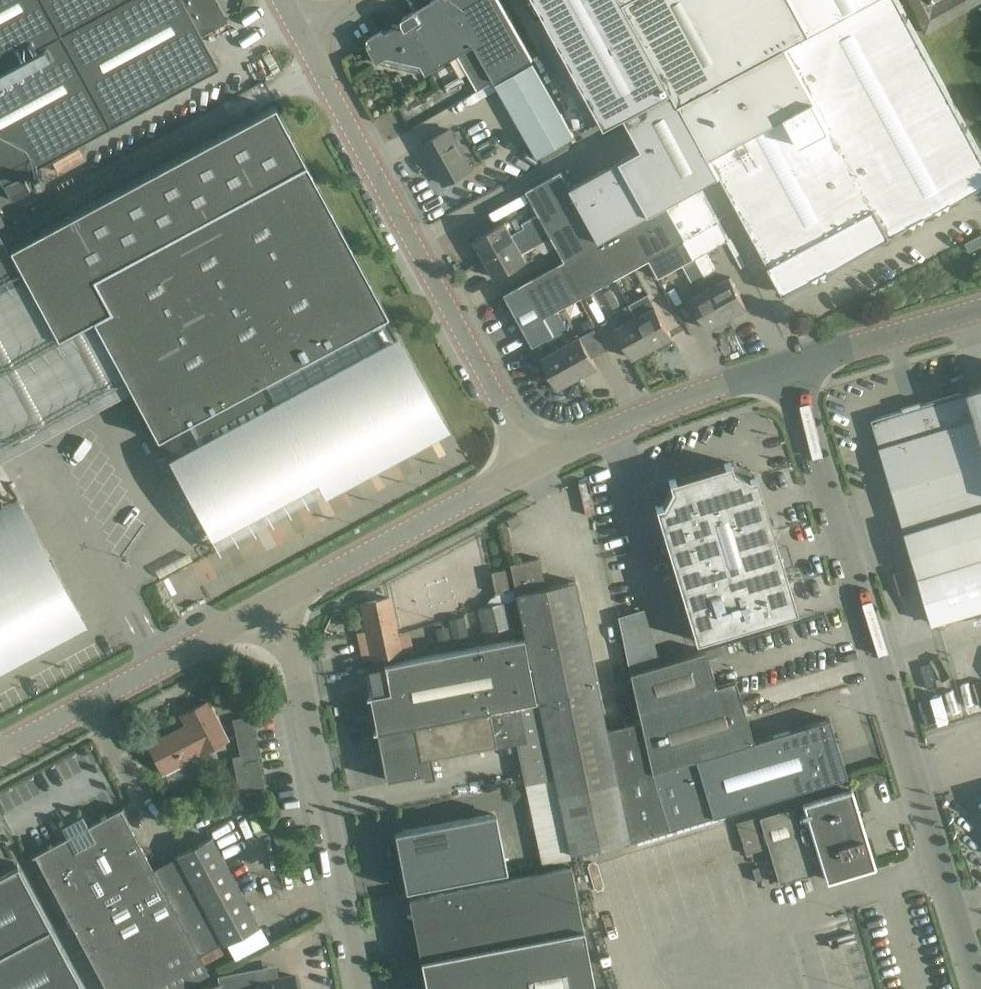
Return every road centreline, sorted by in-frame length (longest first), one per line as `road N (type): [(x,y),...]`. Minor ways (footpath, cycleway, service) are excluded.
road 1 (unclassified): [(976,988),(785,367)]
road 2 (unclassified): [(533,461),(301,37)]
road 3 (unclassified): [(279,598),(353,988)]
road 4 (unclassified): [(0,750),(279,598)]
road 5 (unclassified): [(279,598),(533,461)]
road 6 (unclassified): [(533,461),(651,408),(785,367)]
road 7 (unclassified): [(785,367),(980,308)]

